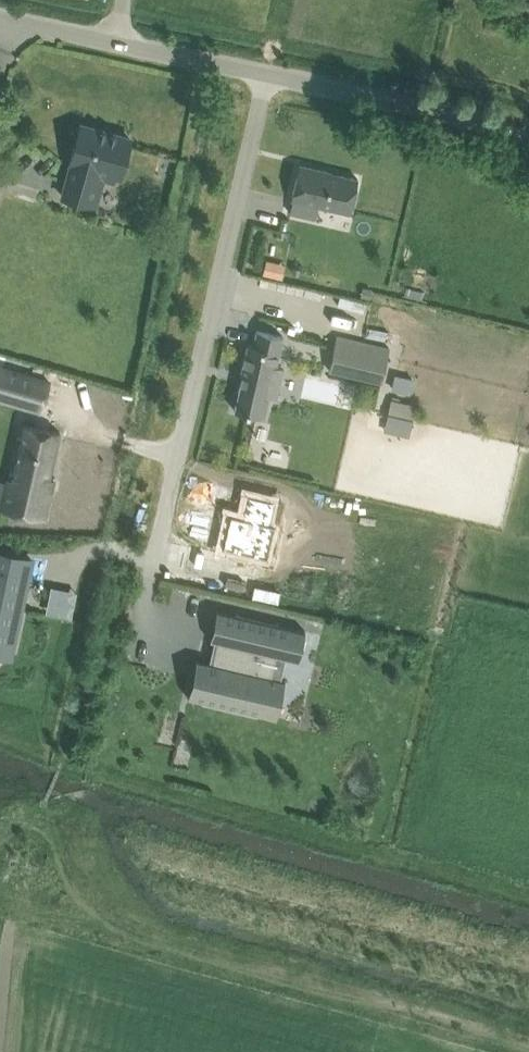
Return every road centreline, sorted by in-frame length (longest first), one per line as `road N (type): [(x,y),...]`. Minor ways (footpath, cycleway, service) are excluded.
road 1 (residential): [(269,76),(150,571)]
road 2 (unclassified): [(269,76),(0,11)]
road 3 (unclassified): [(528,138),(269,76)]

